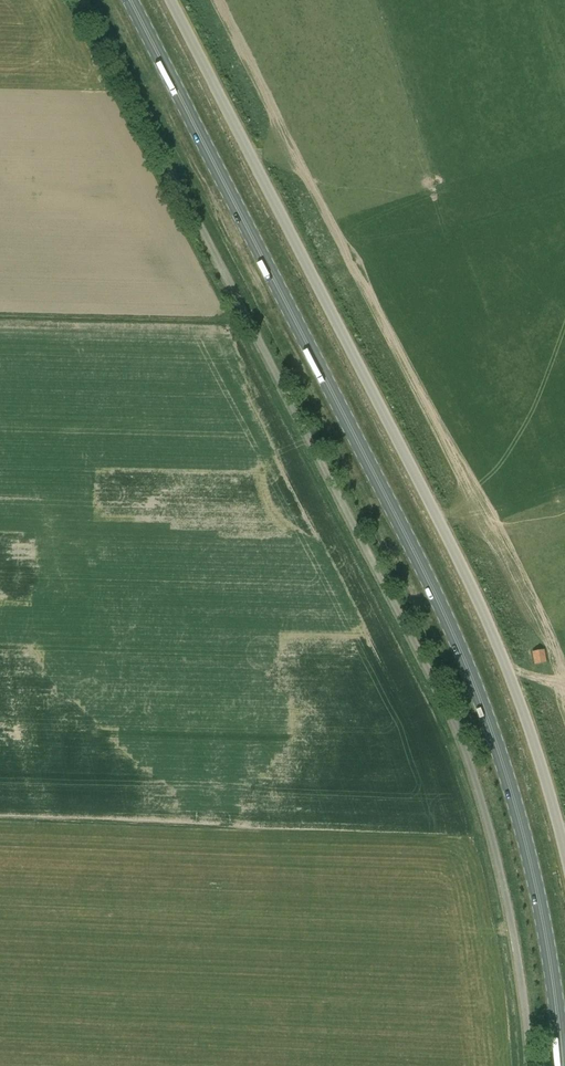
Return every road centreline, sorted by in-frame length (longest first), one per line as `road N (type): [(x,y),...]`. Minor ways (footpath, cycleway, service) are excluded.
road 1 (unclassified): [(527,1065),(514,932),(466,749),(84,0)]
road 2 (primary): [(129,0),(411,547),(480,700),(533,873),(563,1065)]
road 3 (unclassified): [(564,845),(524,701),(478,592),(173,0)]

